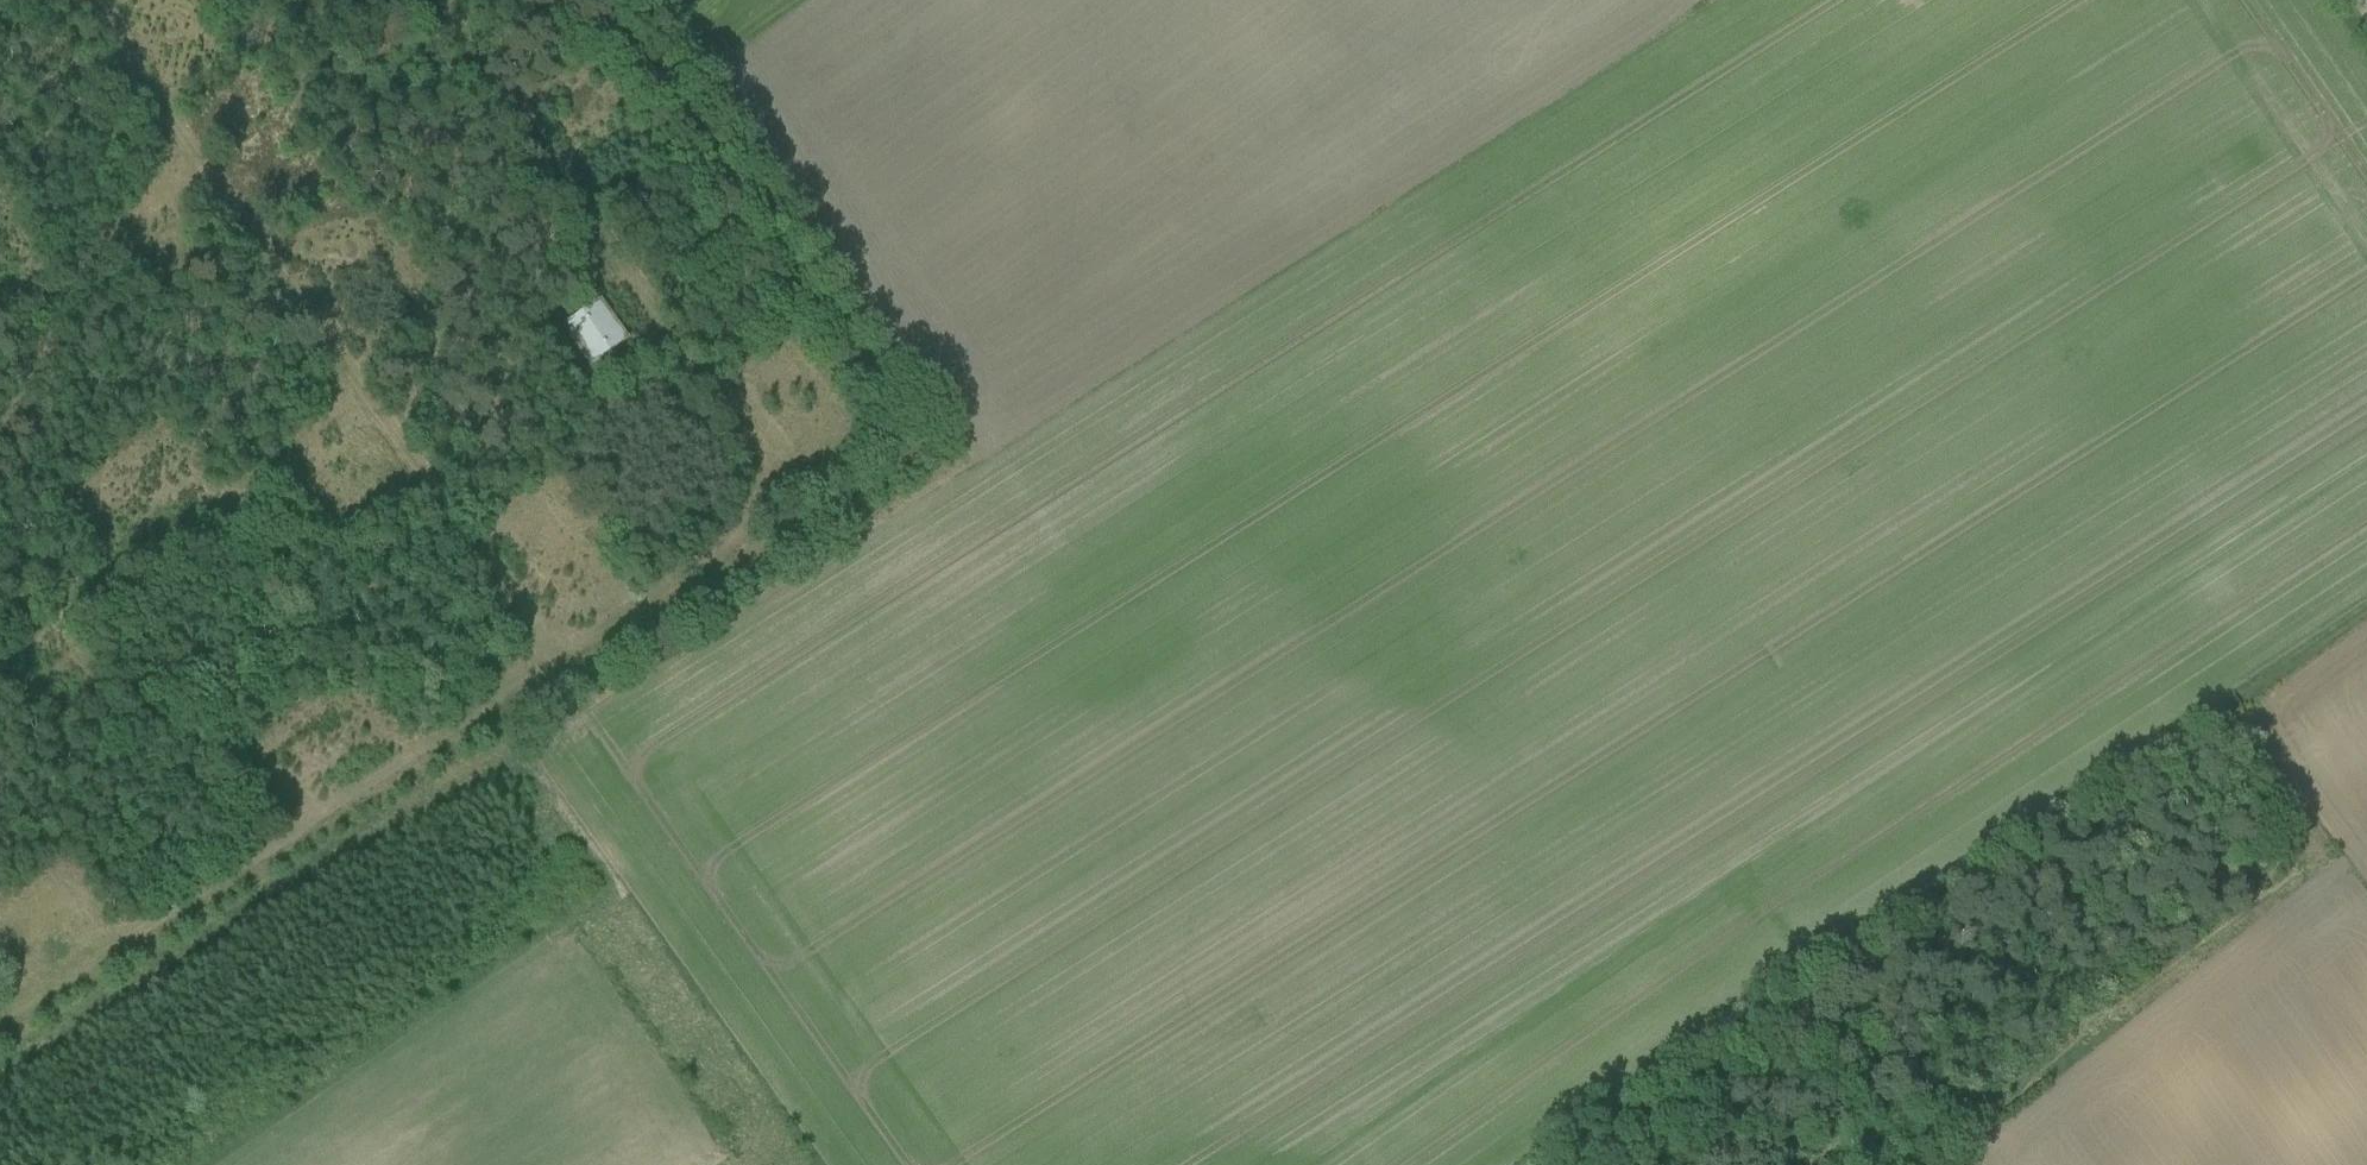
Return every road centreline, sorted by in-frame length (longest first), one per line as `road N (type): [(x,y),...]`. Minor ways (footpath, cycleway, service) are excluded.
road 1 (track): [(2243,699),(2366,615)]

